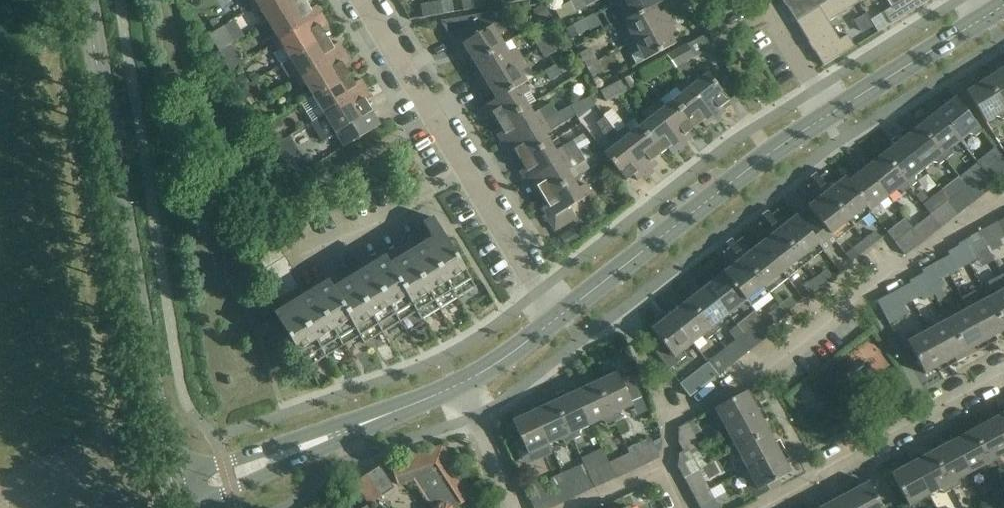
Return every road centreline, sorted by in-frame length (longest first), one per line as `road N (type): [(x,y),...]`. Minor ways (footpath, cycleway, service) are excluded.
road 1 (residential): [(680,507),(662,472),(673,414),(1003,207)]
road 2 (tertiary): [(170,479),(85,0)]
road 3 (tertiary): [(562,316),(832,112)]
road 4 (tertiary): [(179,507),(409,418),(433,396)]
road 5 (tertiary): [(433,396),(170,479)]
road 6 (residential): [(780,507),(1003,382)]
road 7 (residential): [(466,167),(362,0)]
road 8 (tertiary): [(832,112),(983,17)]
road 9 (residential): [(562,316),(518,263),(466,167)]
road 10 (residential): [(311,241),(466,167)]
road 11 (residential): [(517,507),(458,386)]
road 12 (residential): [(832,112),(759,0)]
road 13 (tertiary): [(458,386),(562,316)]

